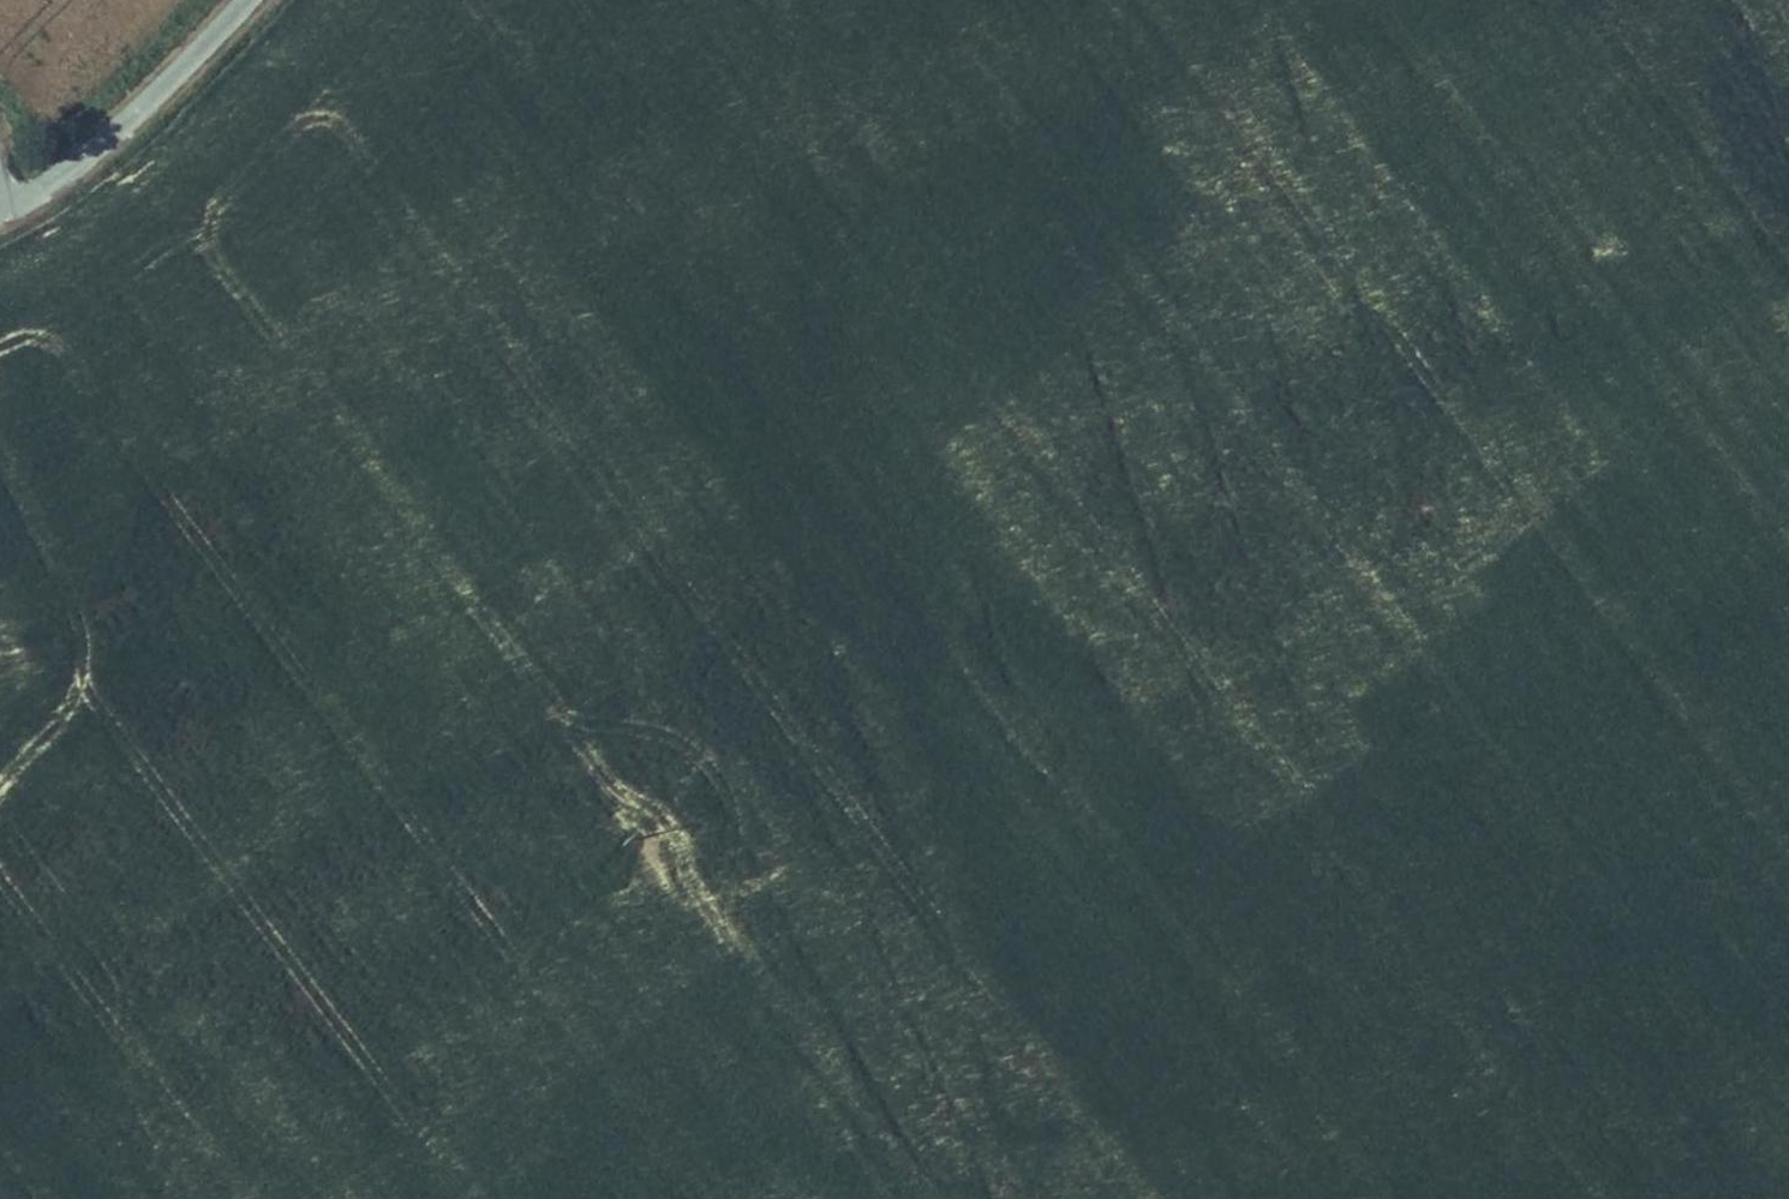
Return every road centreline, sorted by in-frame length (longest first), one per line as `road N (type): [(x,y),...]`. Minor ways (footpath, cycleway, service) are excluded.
road 1 (unclassified): [(0,197),(96,128),(222,0)]

